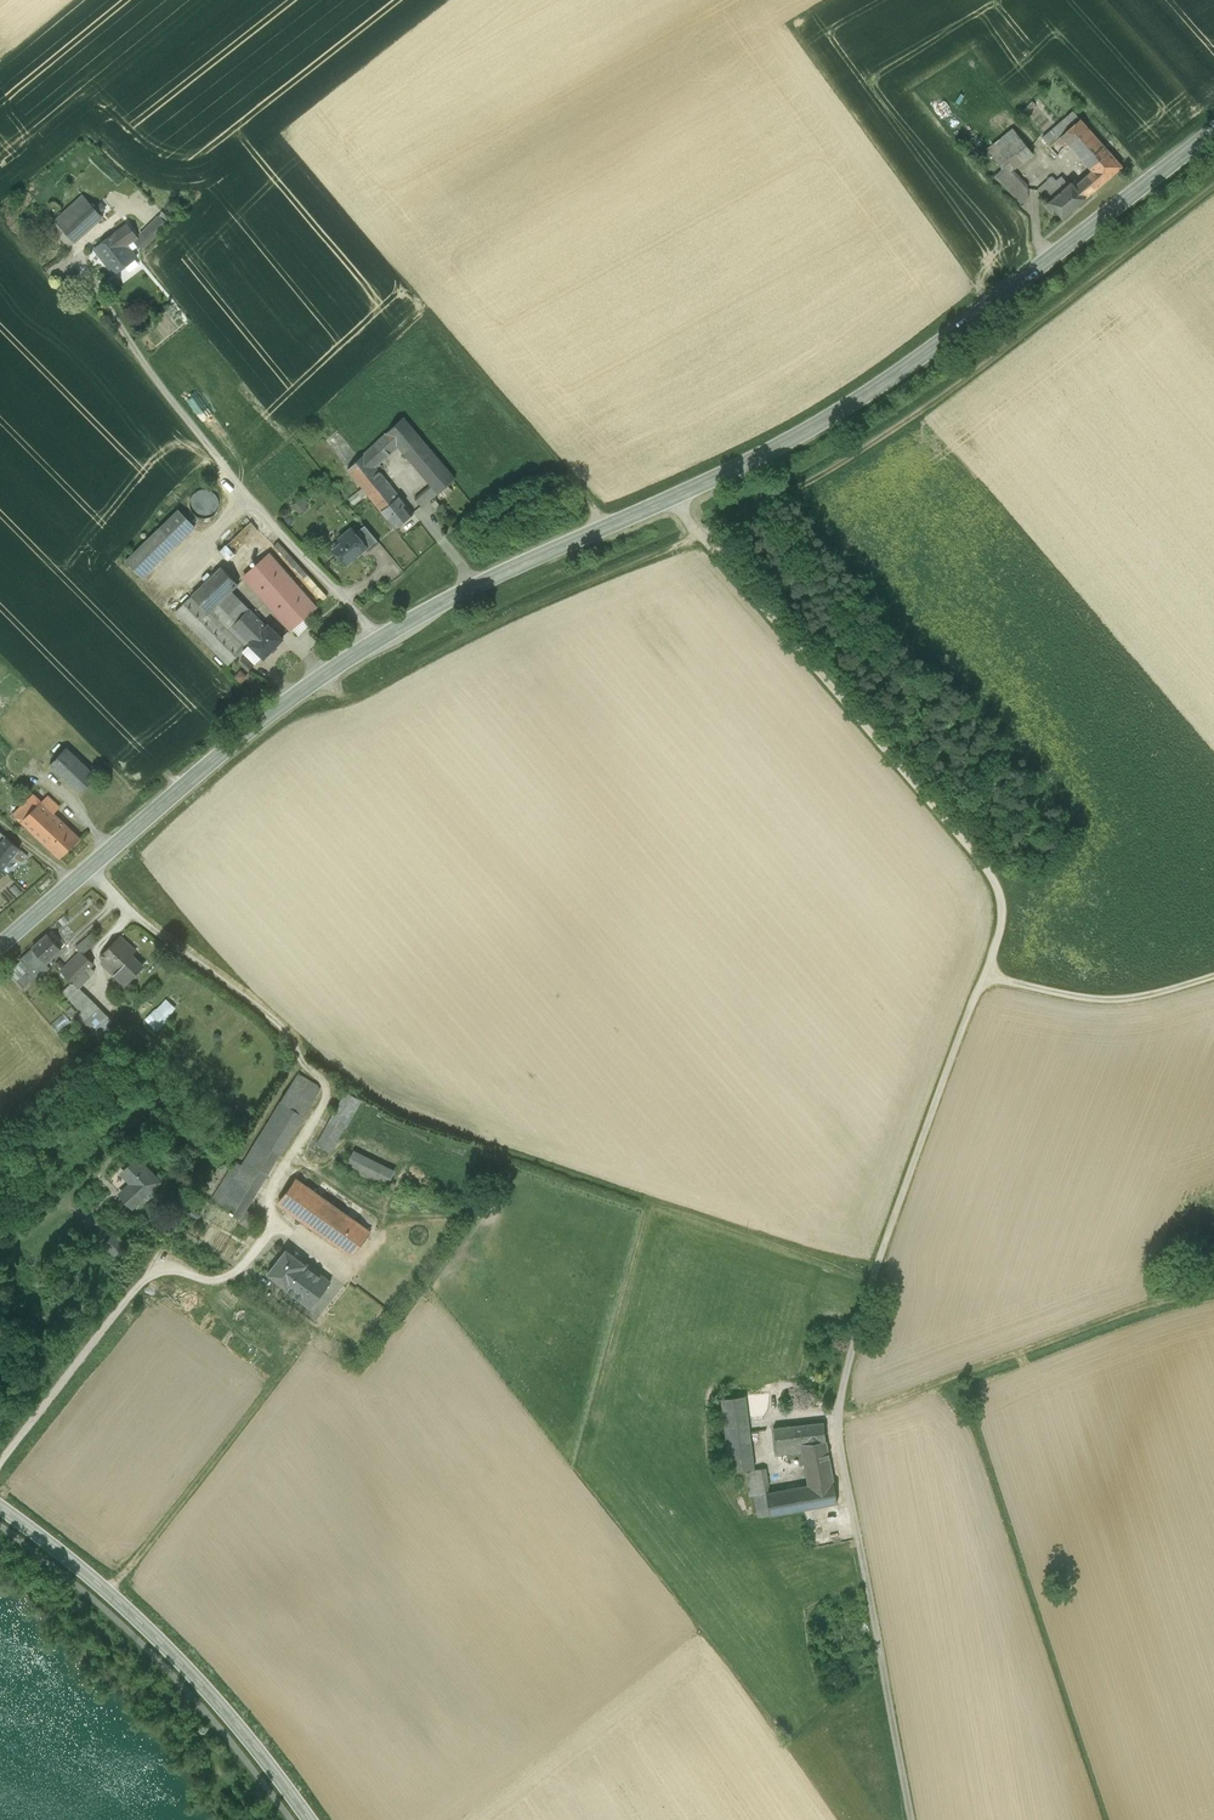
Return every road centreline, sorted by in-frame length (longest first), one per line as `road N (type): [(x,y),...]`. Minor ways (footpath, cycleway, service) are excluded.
road 1 (unclassified): [(669,499),(994,878),(1003,907),(998,941),(888,1233),(836,1420),(911,1819)]
road 2 (track): [(323,675),(340,695),(359,696),(483,630),(809,482),(974,374),(1213,187)]
road 3 (secondary): [(0,945),(248,731),(346,660),(474,586),(669,499)]
road 4 (track): [(0,1464),(146,1275),(177,1270),(211,1281),(240,1269),(268,1235),(271,1191),(325,1098),(324,1084),(275,1021),(131,913)]
road 5 (secondary): [(669,499),(801,434),(891,377),(1213,130)]
road 6 (tertiary): [(0,1507),(172,1653),(310,1819)]
road 7 (track): [(1213,1292),(1166,1300),(836,1420)]
road 8 (track): [(985,977),(1105,999),(1213,977)]
road 9 (track): [(506,408),(579,486),(600,529)]

